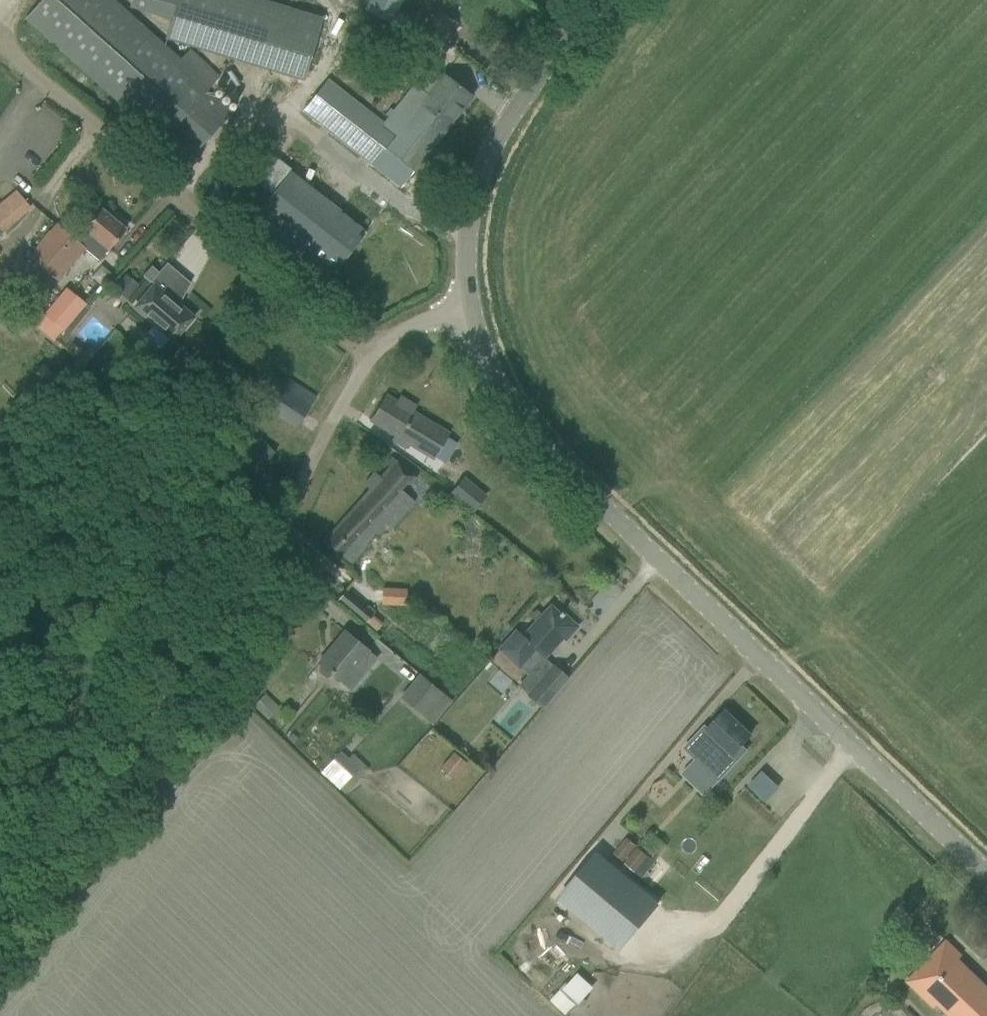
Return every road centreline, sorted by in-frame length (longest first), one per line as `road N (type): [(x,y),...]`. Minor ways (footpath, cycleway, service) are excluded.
road 1 (unclassified): [(986,863),(529,423),(493,370),(465,305)]
road 2 (track): [(327,440),(284,538),(0,914)]
road 3 (track): [(0,50),(366,363)]
road 4 (unclassified): [(465,305),(480,183),(511,116),(602,0)]
road 5 (unclassified): [(465,305),(366,363),(327,440)]

